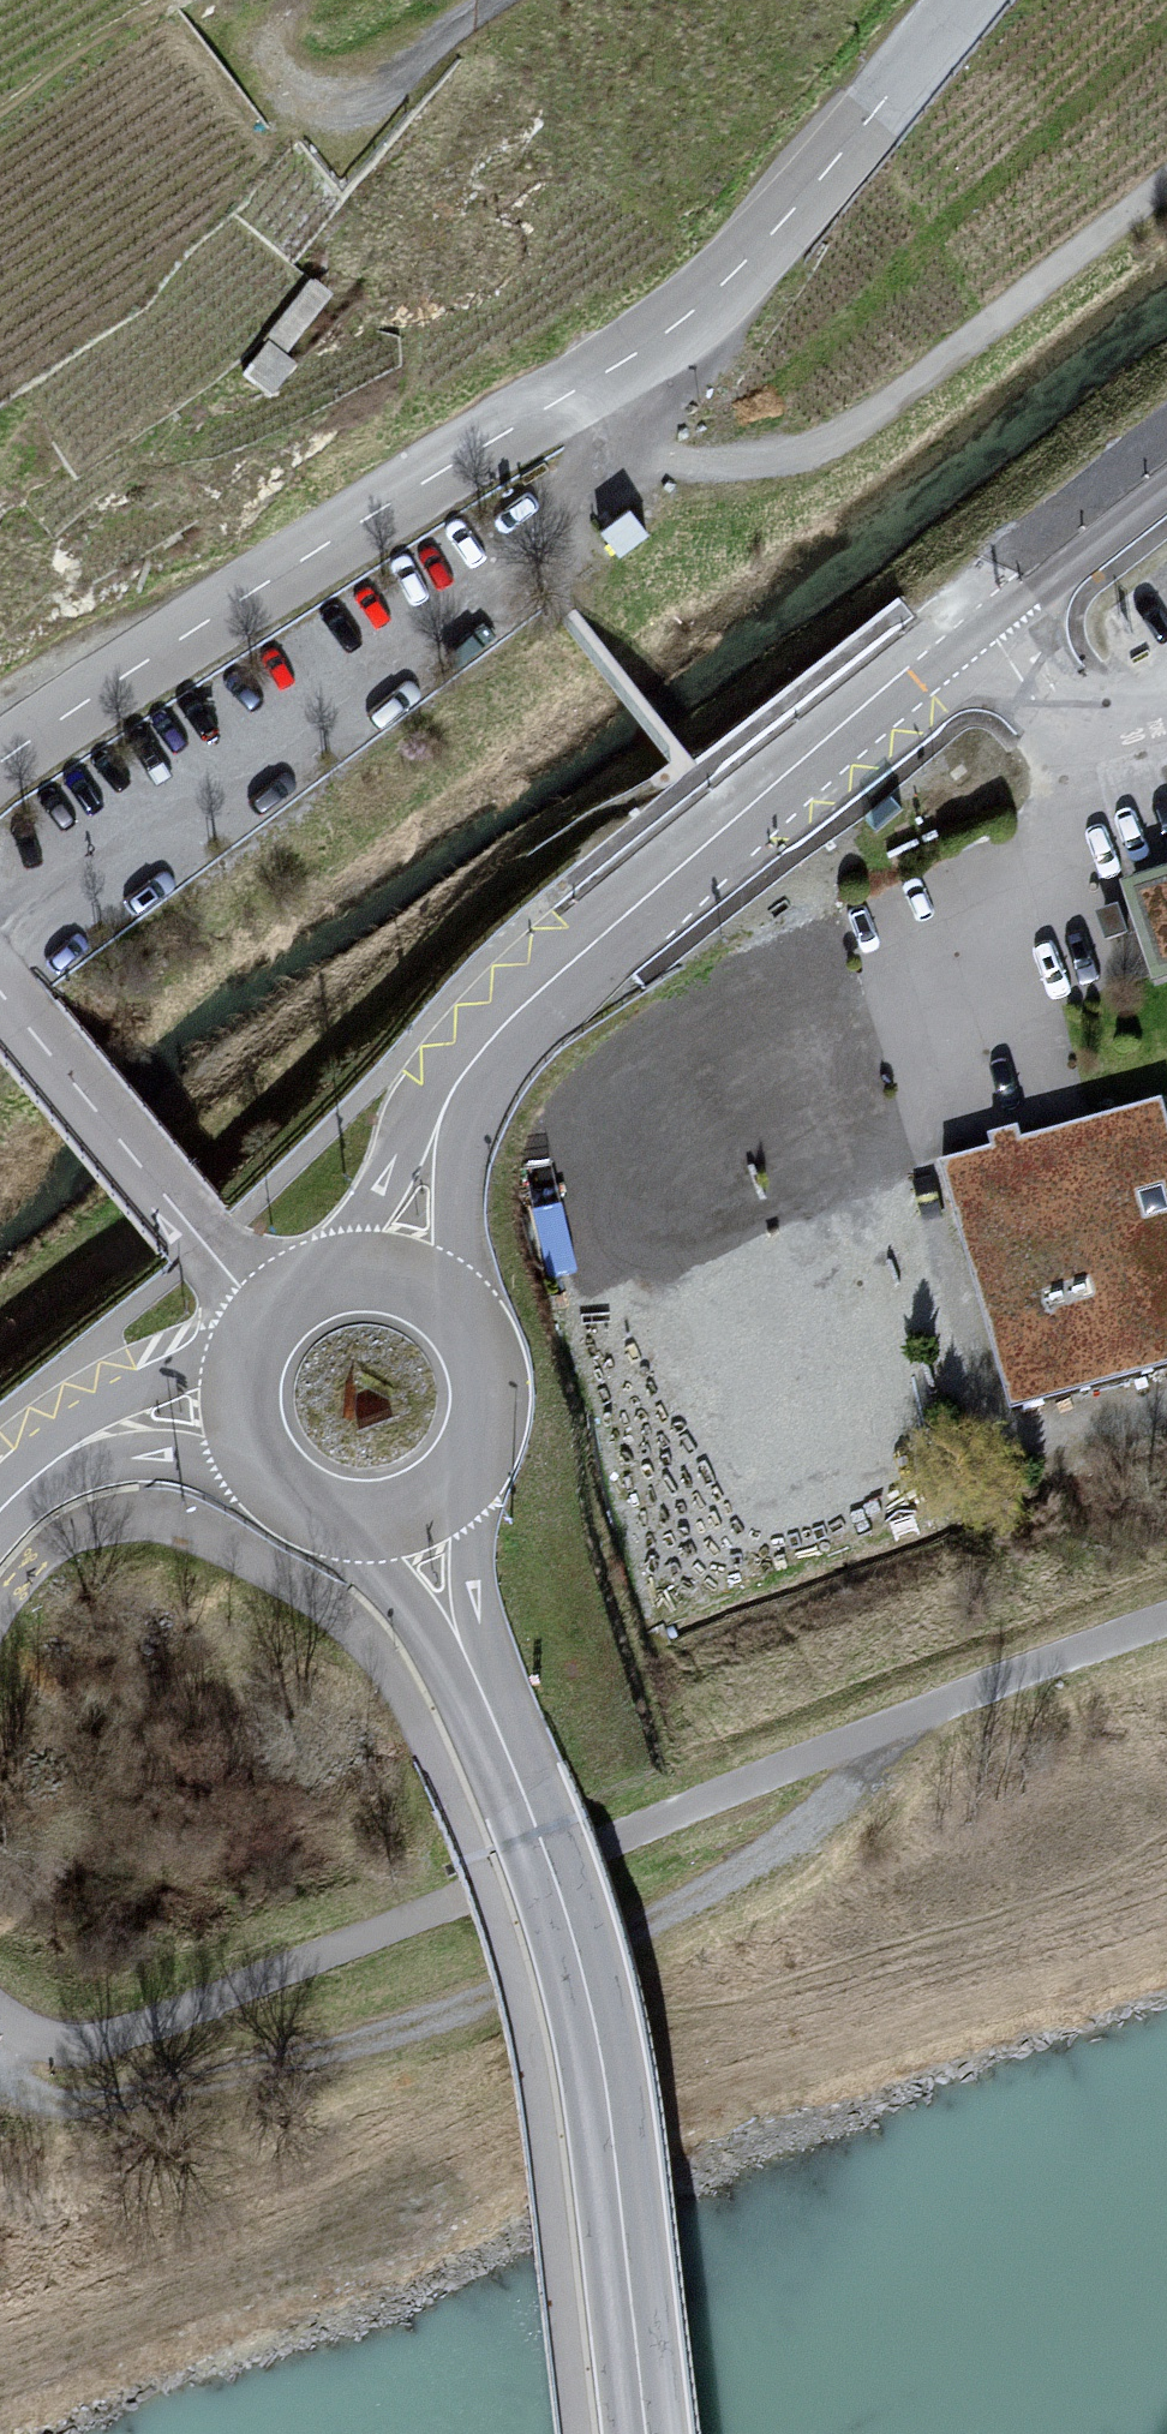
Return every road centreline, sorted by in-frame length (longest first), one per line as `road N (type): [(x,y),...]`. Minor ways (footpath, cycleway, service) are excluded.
road 1 (unclassified): [(0,764),(157,652),(688,316),(756,252),(968,0)]
road 2 (track): [(902,1718),(810,1831),(647,1927),(430,2019),(127,2101),(81,2104),(45,2097),(0,2041)]
road 3 (track): [(0,2021),(89,2038),(135,2030),(902,1718)]
road 4 (secondary): [(647,2433),(589,1992),(549,1861),(477,1679)]
road 5 (secondary): [(458,1083),(514,1021),(721,832),(978,613)]
road 6 (unclassified): [(263,1315),(0,992)]
road 7 (track): [(902,1718),(1166,1618)]
road 8 (residential): [(1166,728),(1130,740),(1082,734),(1044,711),(978,613)]
road 9 (secondary): [(978,613),(1166,450)]
road 10 (secondary): [(472,1315),(456,1195),(458,1083)]
road 11 (secondary): [(458,1083),(417,1128),(340,1267)]
road 12 (unclassified): [(248,1338),(134,1398),(68,1452)]
road 13 (secondary): [(341,1526),(477,1679)]
road 14 (secondary): [(477,1679),(470,1480)]
road 15 (track): [(493,0),(372,96),(339,107)]
road 16 (unclassified): [(68,1452),(160,1450),(254,1465)]
road 17 (secondary): [(470,1480),(496,1427),(500,1398),(497,1368),(472,1315)]
road 18 (secondary): [(472,1315),(413,1272),(340,1267)]
road 19 (secondary): [(341,1526),(412,1521),(470,1480)]
road 20 (secondary): [(248,1338),(235,1402),(254,1465)]

